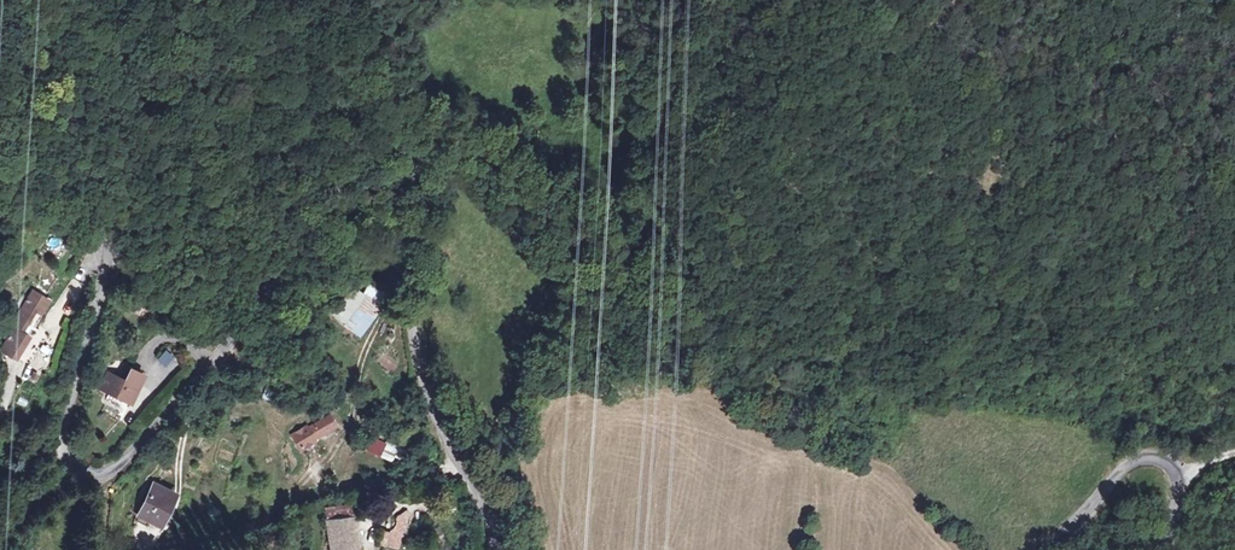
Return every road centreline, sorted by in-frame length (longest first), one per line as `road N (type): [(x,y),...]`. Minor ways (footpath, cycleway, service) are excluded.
road 1 (unclassified): [(501,549),(453,468),(424,377),(402,210),(372,183),(349,185),(330,199),(212,362),(118,468),(81,467),(63,442),(105,258),(105,197),(66,70),(63,18),(75,0)]
road 2 (unclassified): [(1173,549),(1182,476),(1173,460),(1156,453),(1103,490),(1047,549)]
road 3 (track): [(212,362),(185,433),(176,488)]

